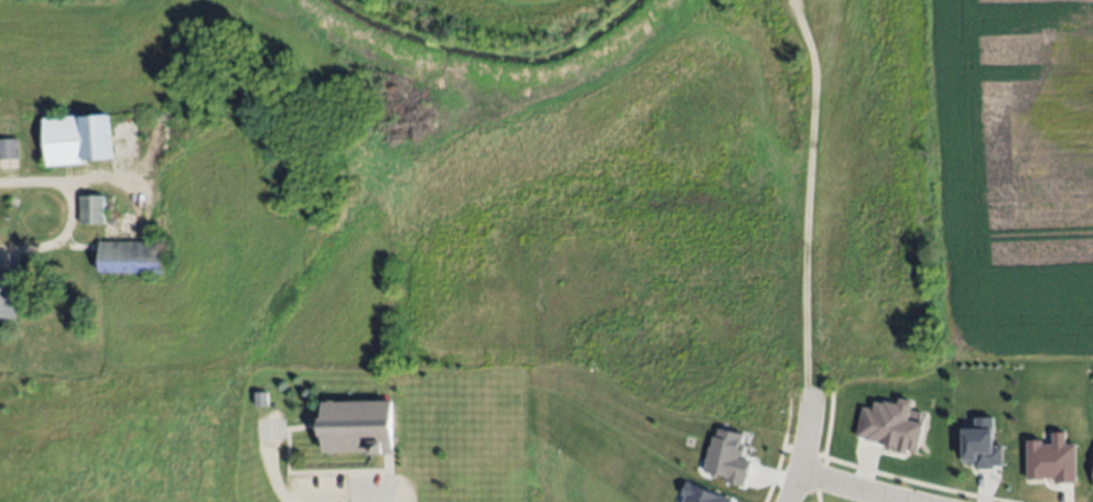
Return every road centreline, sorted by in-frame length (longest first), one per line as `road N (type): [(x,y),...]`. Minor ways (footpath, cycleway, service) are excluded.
road 1 (track): [(782,0),(811,62),(801,343),(812,389)]

